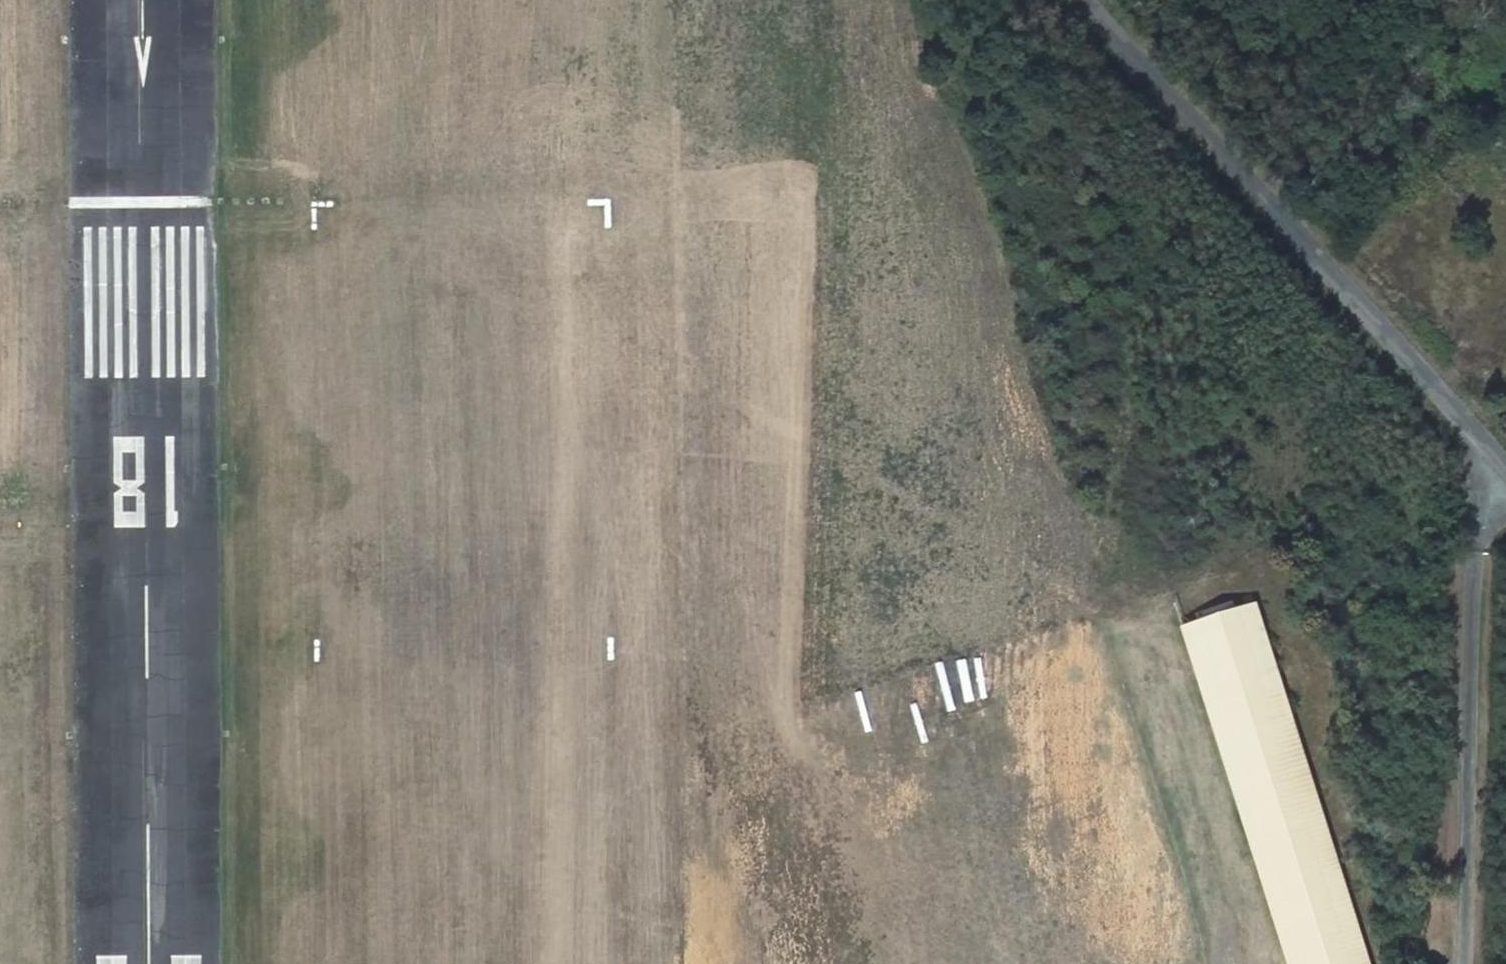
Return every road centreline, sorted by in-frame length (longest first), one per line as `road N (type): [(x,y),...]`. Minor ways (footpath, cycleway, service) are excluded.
road 1 (unclassified): [(1505,465),(1082,0)]

